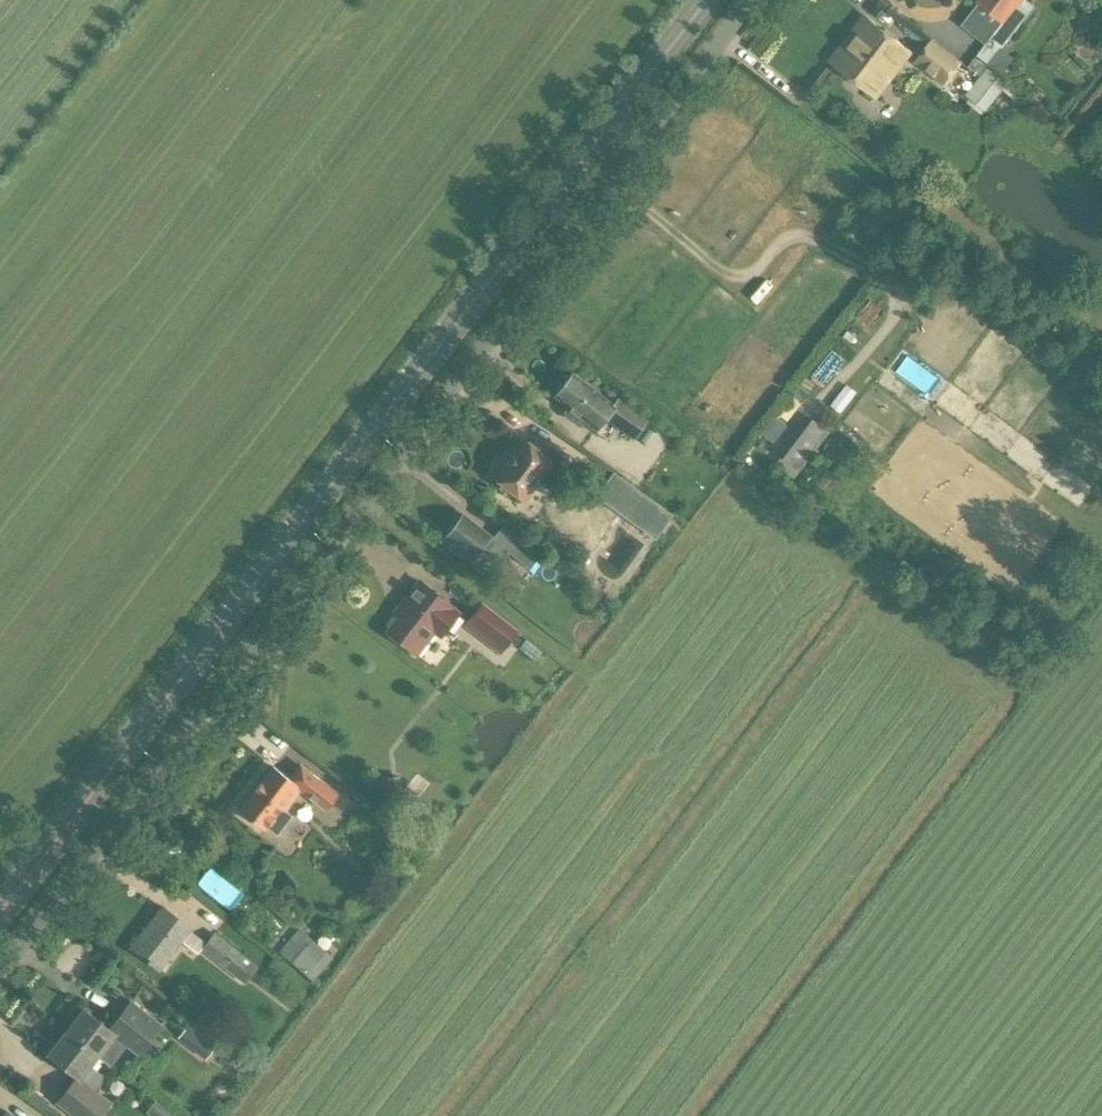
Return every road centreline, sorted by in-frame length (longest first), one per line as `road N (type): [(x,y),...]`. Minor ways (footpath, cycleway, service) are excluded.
road 1 (primary): [(0,913),(705,0)]
road 2 (residential): [(0,969),(514,303)]
road 3 (unclassified): [(514,303),(753,0)]

